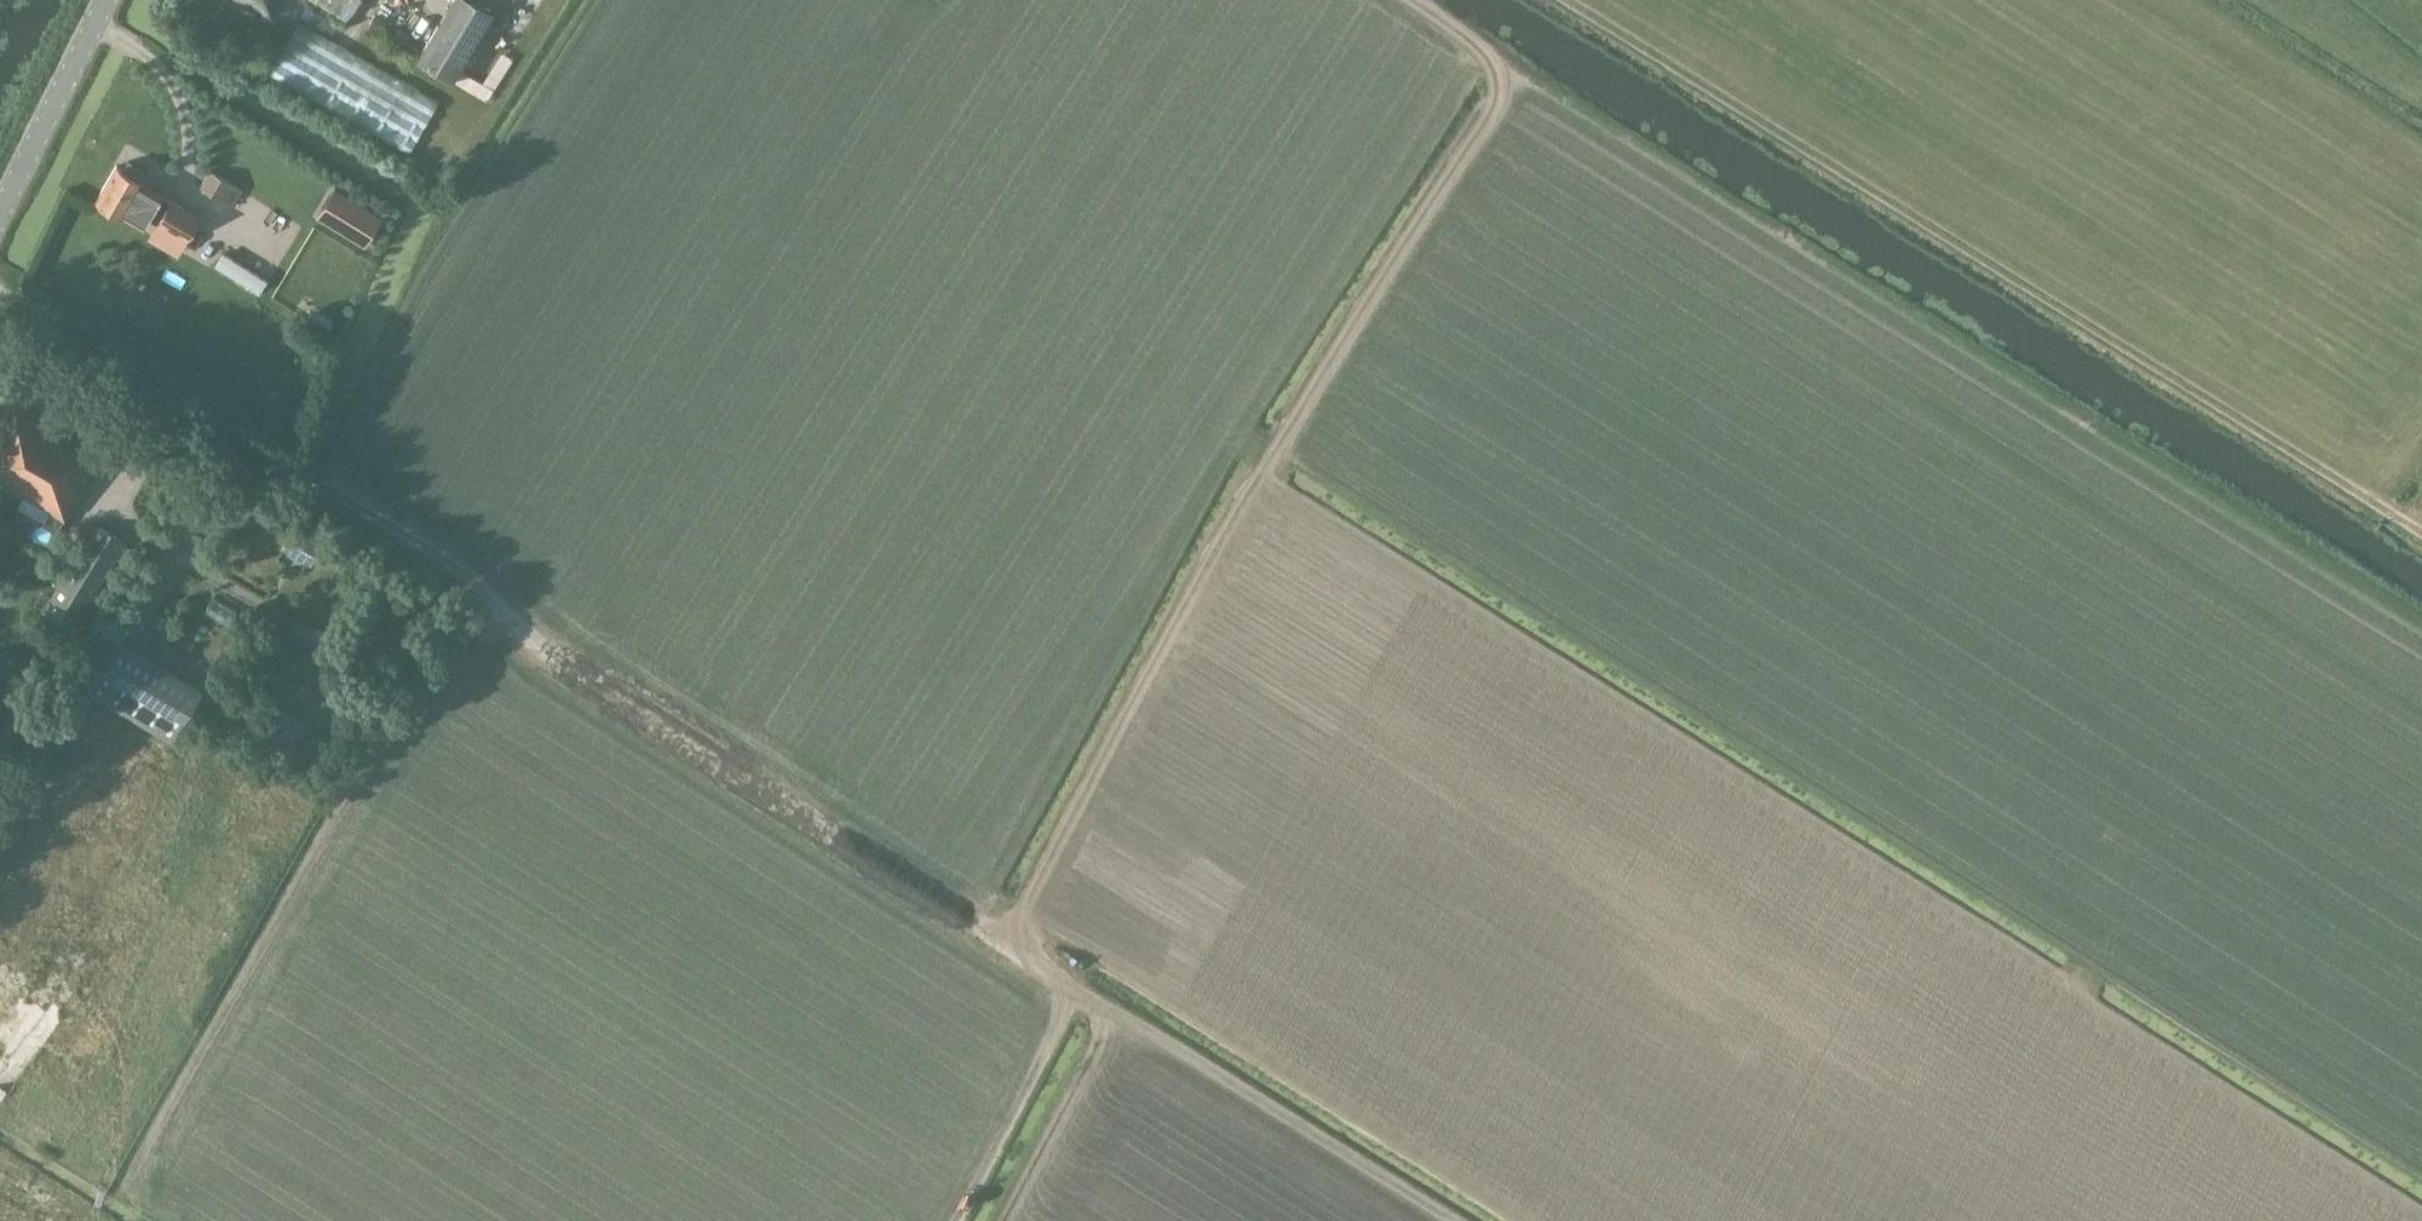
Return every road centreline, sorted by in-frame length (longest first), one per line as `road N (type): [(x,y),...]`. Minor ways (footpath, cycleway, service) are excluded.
road 1 (track): [(165,1220),(139,1193),(141,1165),(382,756),(475,638),(477,605),(359,520),(0,291)]
road 2 (track): [(2421,541),(1556,0)]
road 3 (tertiary): [(0,214),(108,0)]

